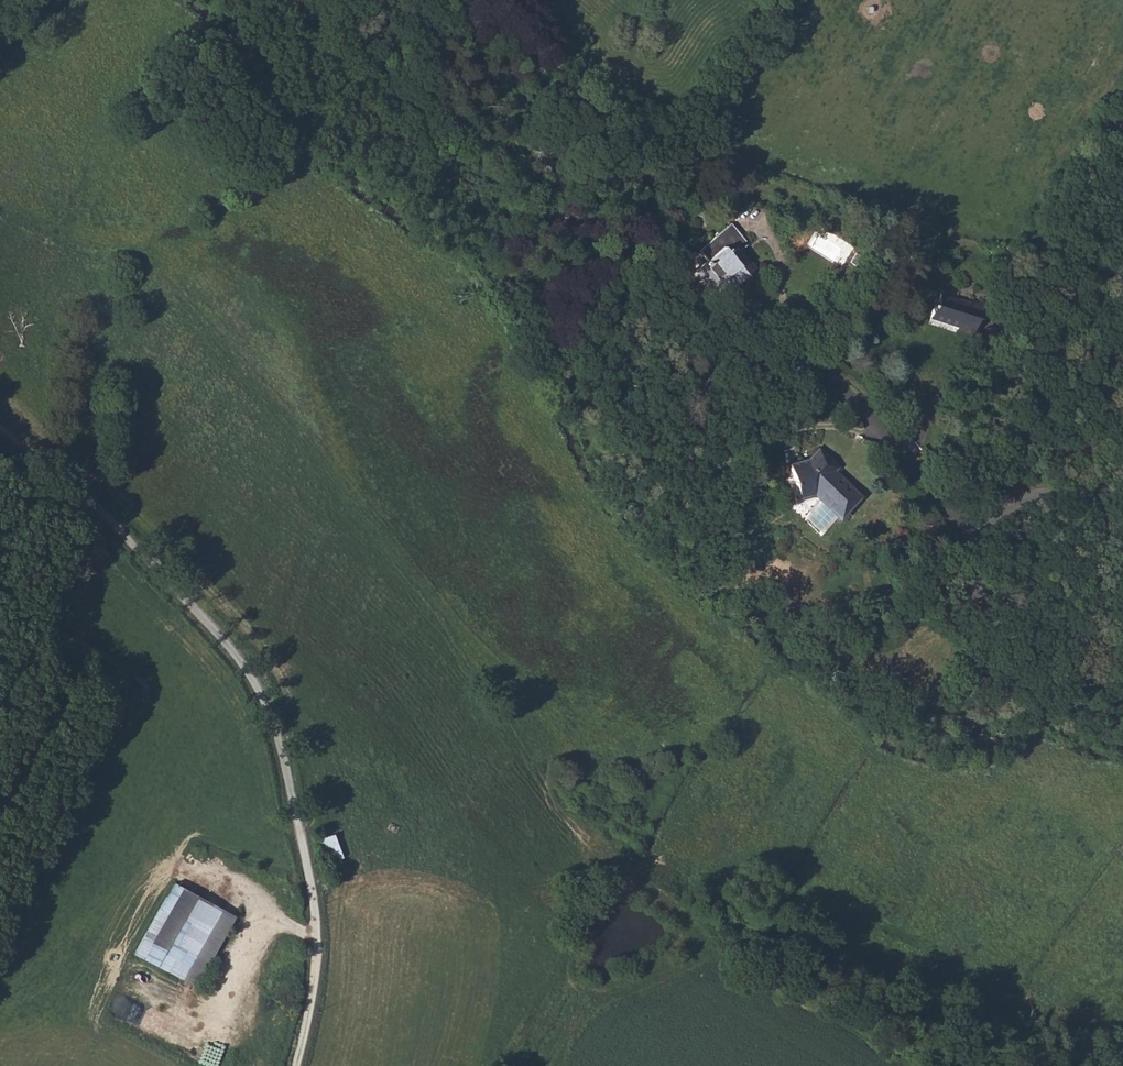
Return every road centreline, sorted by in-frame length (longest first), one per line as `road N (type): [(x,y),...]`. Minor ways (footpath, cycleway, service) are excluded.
road 1 (unclassified): [(295,1065),(316,964),(311,879),(281,734),(262,692),(216,630),(113,524),(0,426)]
road 2 (unclassified): [(1122,513),(1074,494),(1014,502),(976,544),(971,572),(983,623),(1011,648),(1050,668),(1122,678)]

